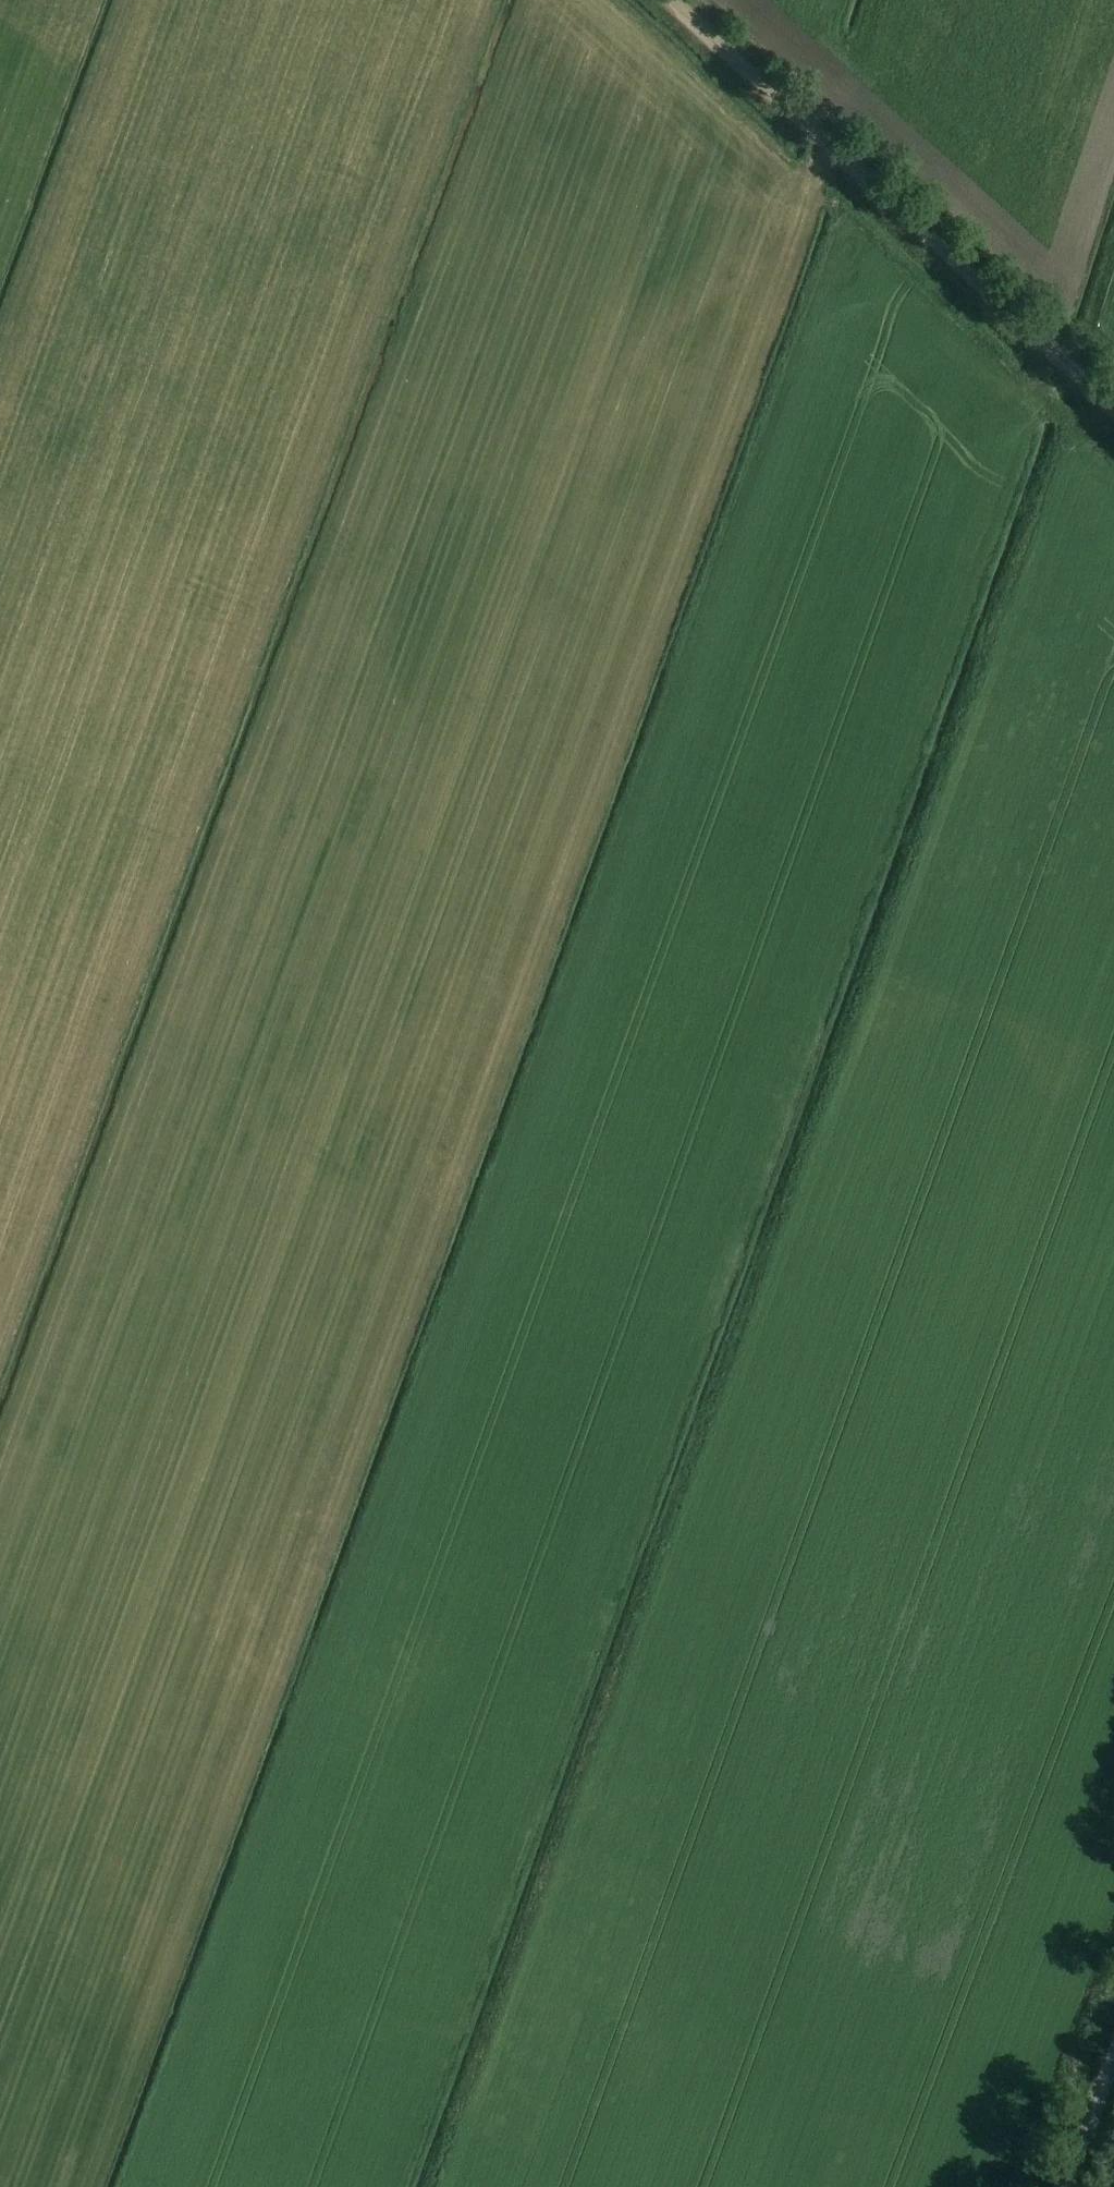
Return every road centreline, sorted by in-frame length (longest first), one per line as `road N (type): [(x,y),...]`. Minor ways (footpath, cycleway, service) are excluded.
road 1 (track): [(675,0),(1113,406)]
road 2 (tertiary): [(1063,2186),(1113,2052)]

